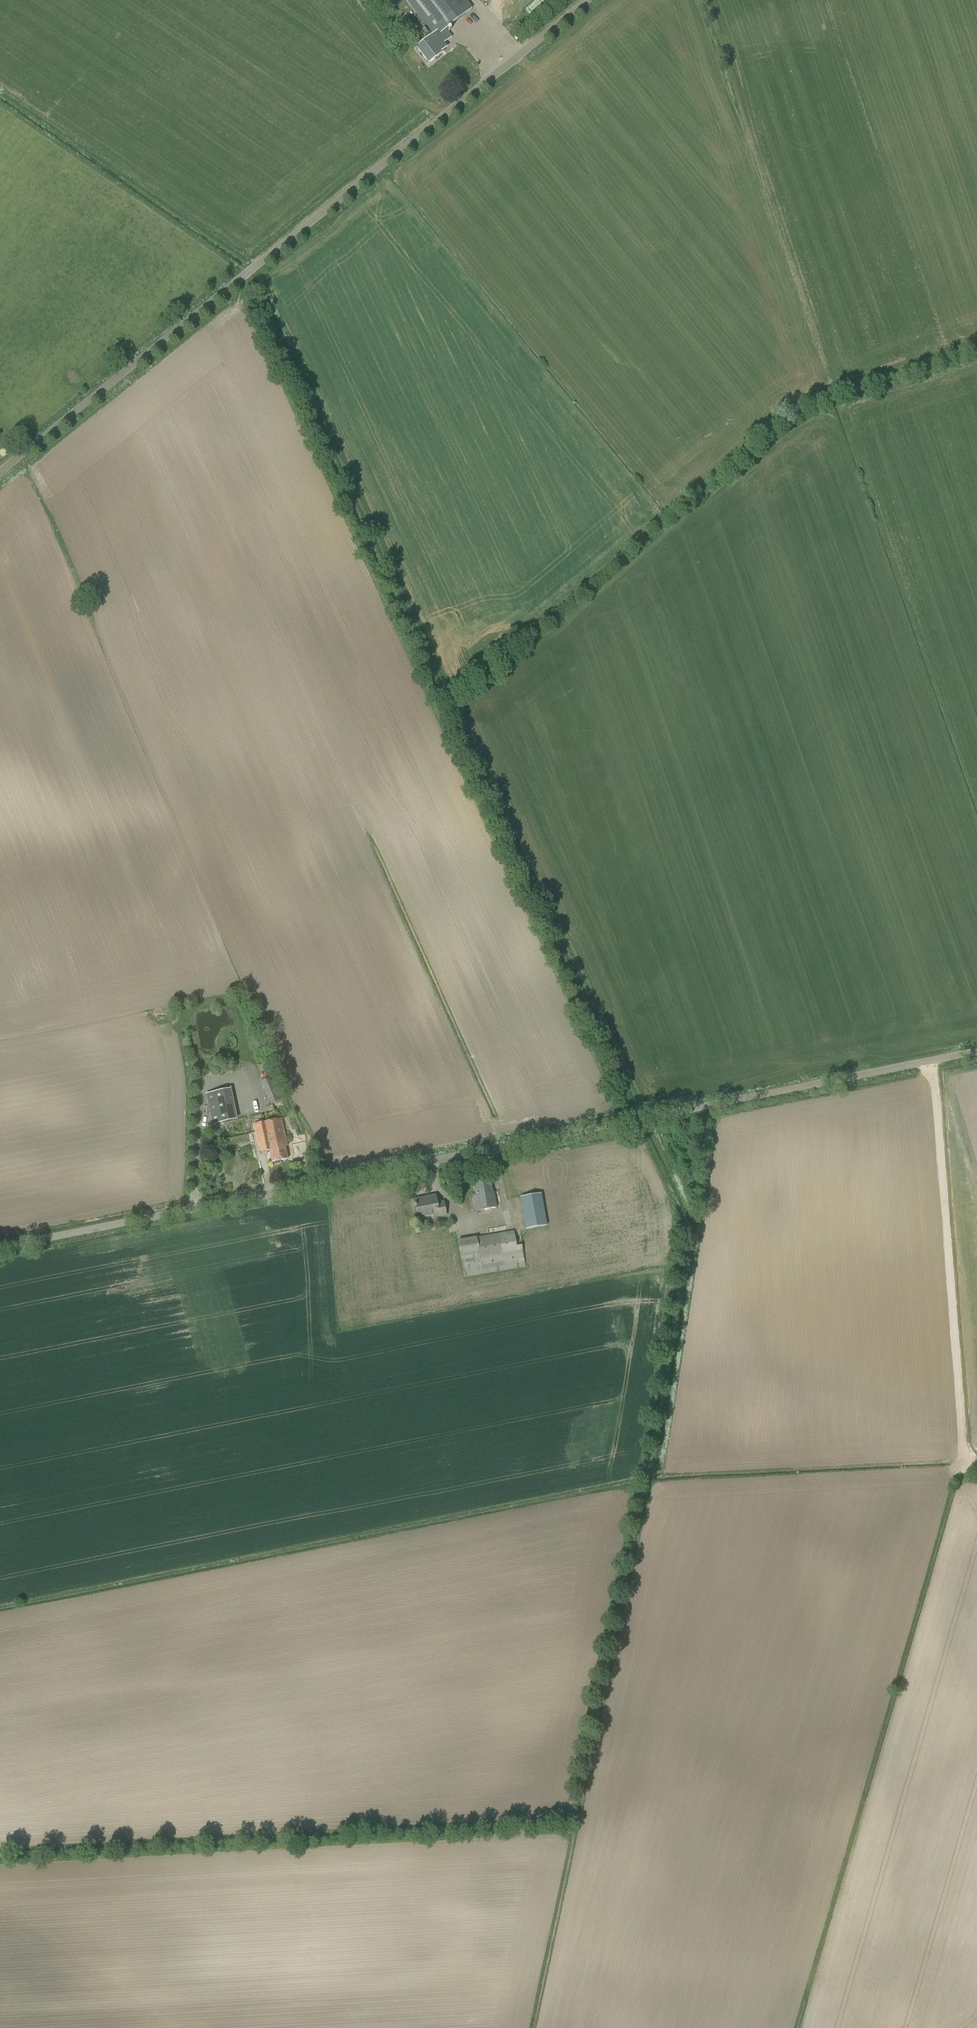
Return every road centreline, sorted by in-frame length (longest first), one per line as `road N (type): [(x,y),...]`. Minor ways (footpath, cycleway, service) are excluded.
road 1 (unclassified): [(0,1247),(976,1051)]
road 2 (unclassified): [(0,476),(594,0)]

